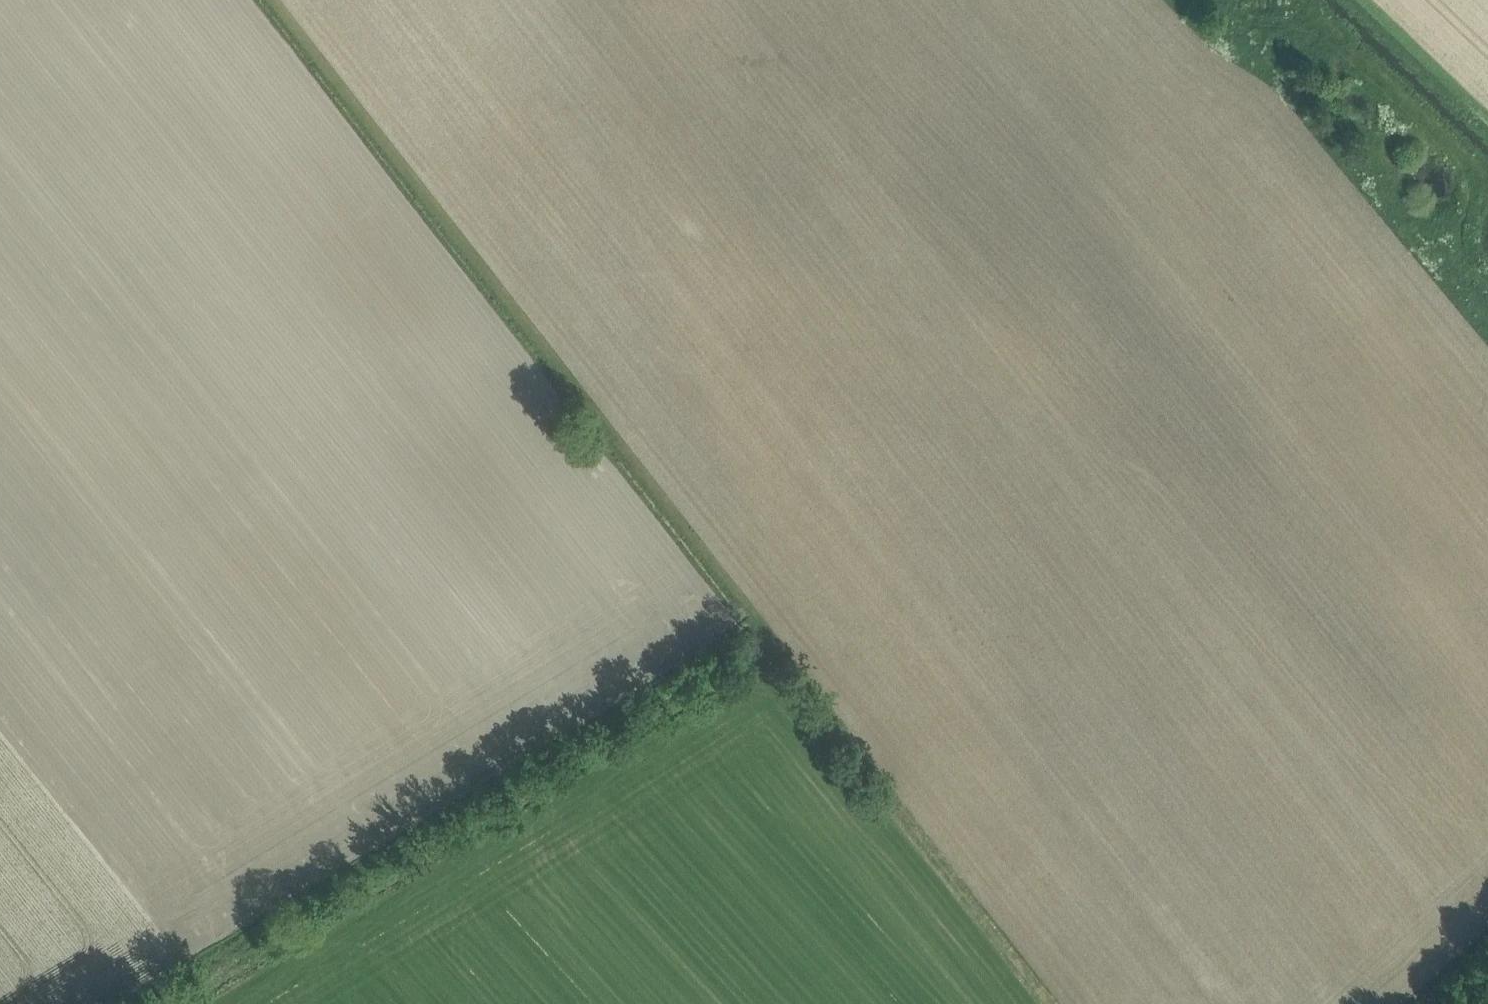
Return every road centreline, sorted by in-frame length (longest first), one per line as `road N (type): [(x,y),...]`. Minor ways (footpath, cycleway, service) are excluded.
road 1 (track): [(1080,1003),(281,0)]

